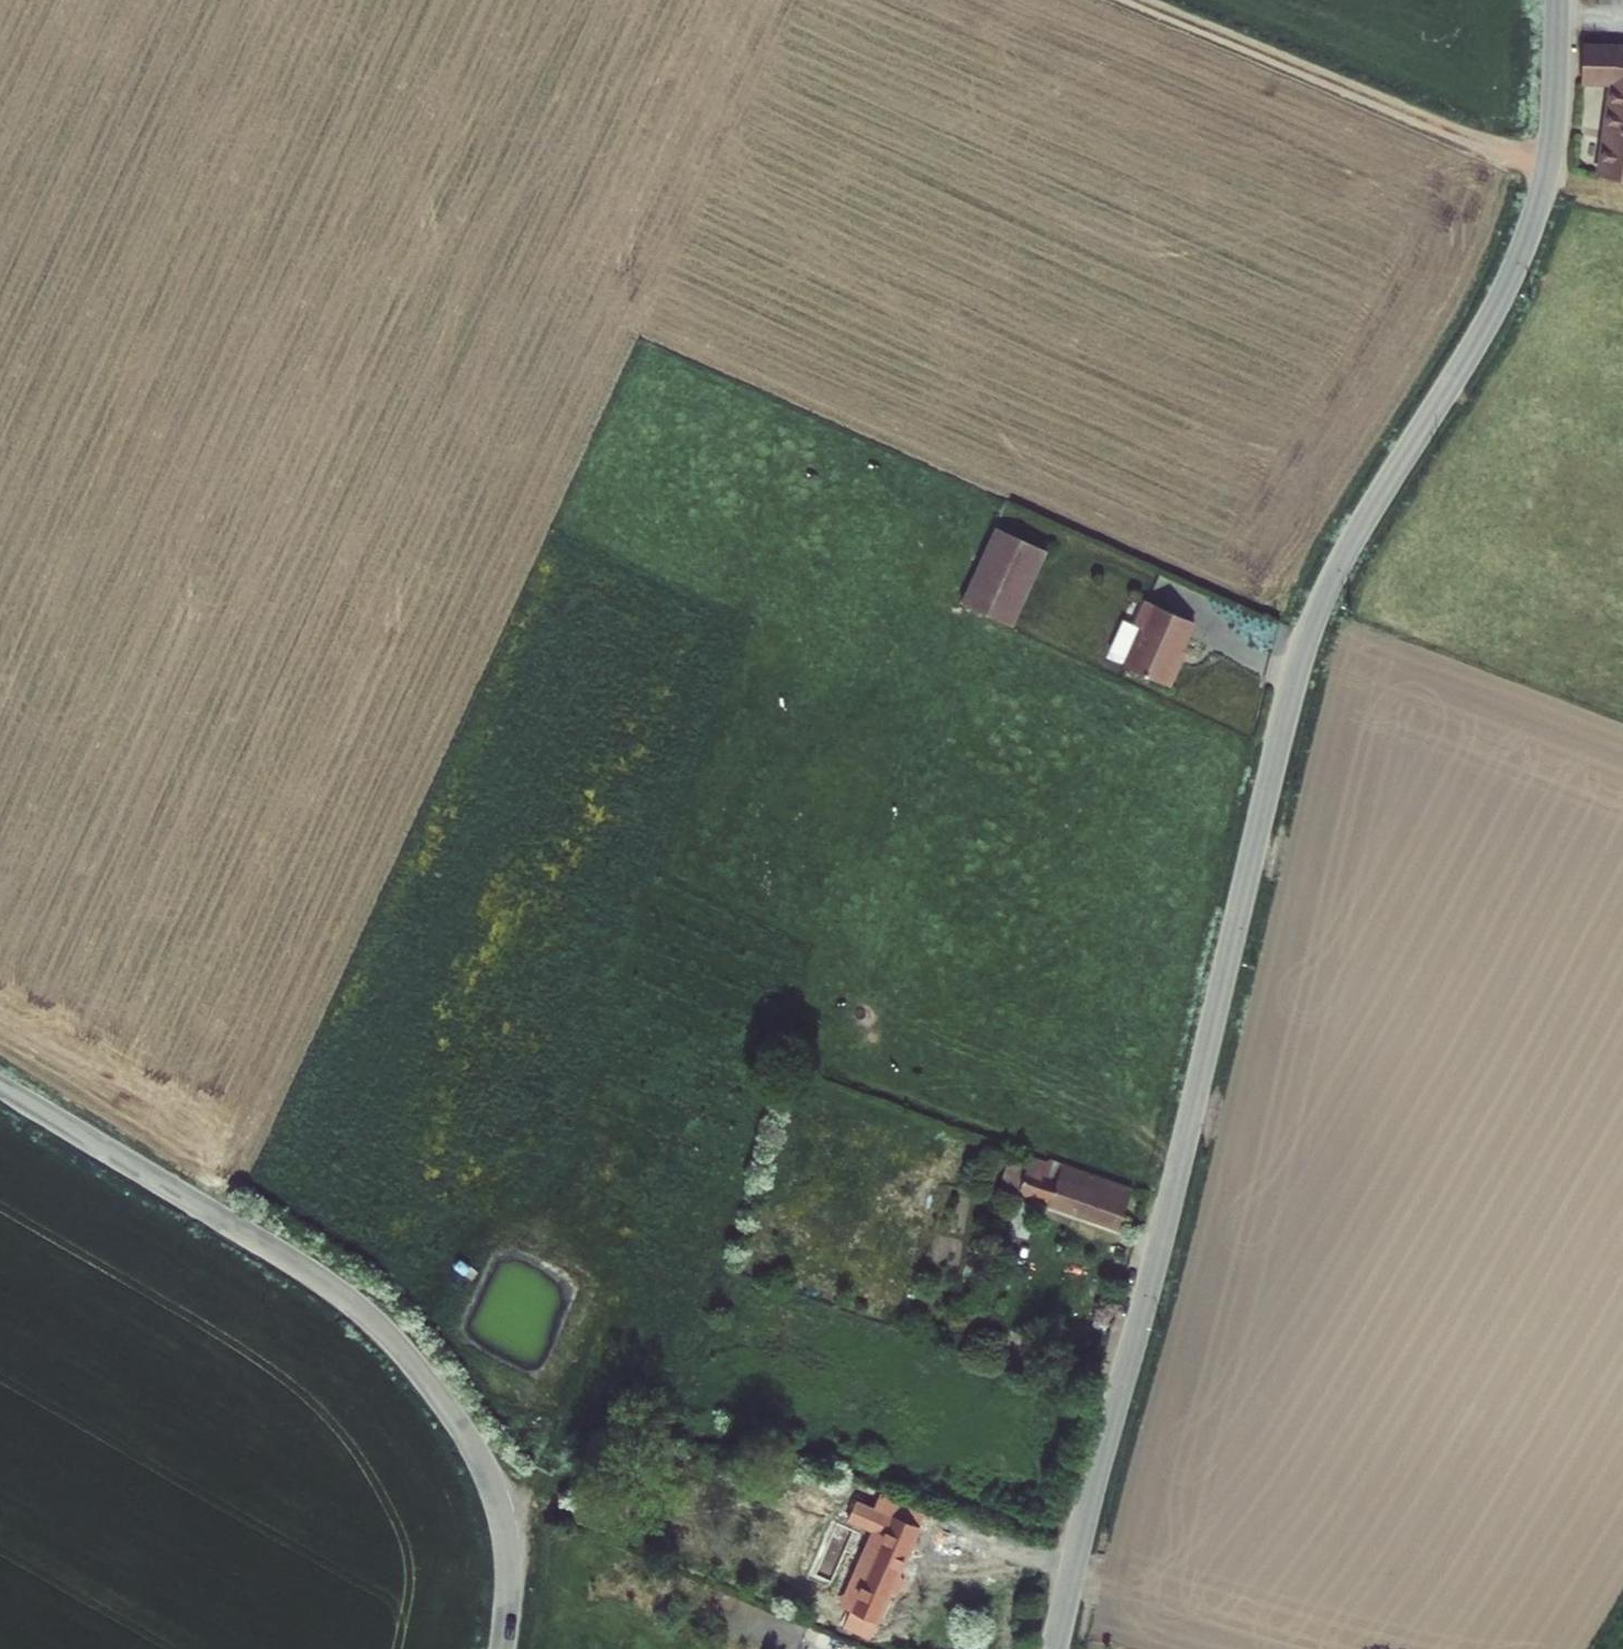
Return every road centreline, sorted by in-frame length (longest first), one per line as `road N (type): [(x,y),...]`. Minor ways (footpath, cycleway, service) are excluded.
road 1 (tertiary): [(1056,1648),(1299,664),(1347,551),(1518,262),(1551,148),(1557,0)]
road 2 (tertiary): [(0,1085),(322,1278),(370,1313),(414,1361),(493,1485),(510,1564),(502,1648)]
road 3 (track): [(1547,171),(1129,0)]

